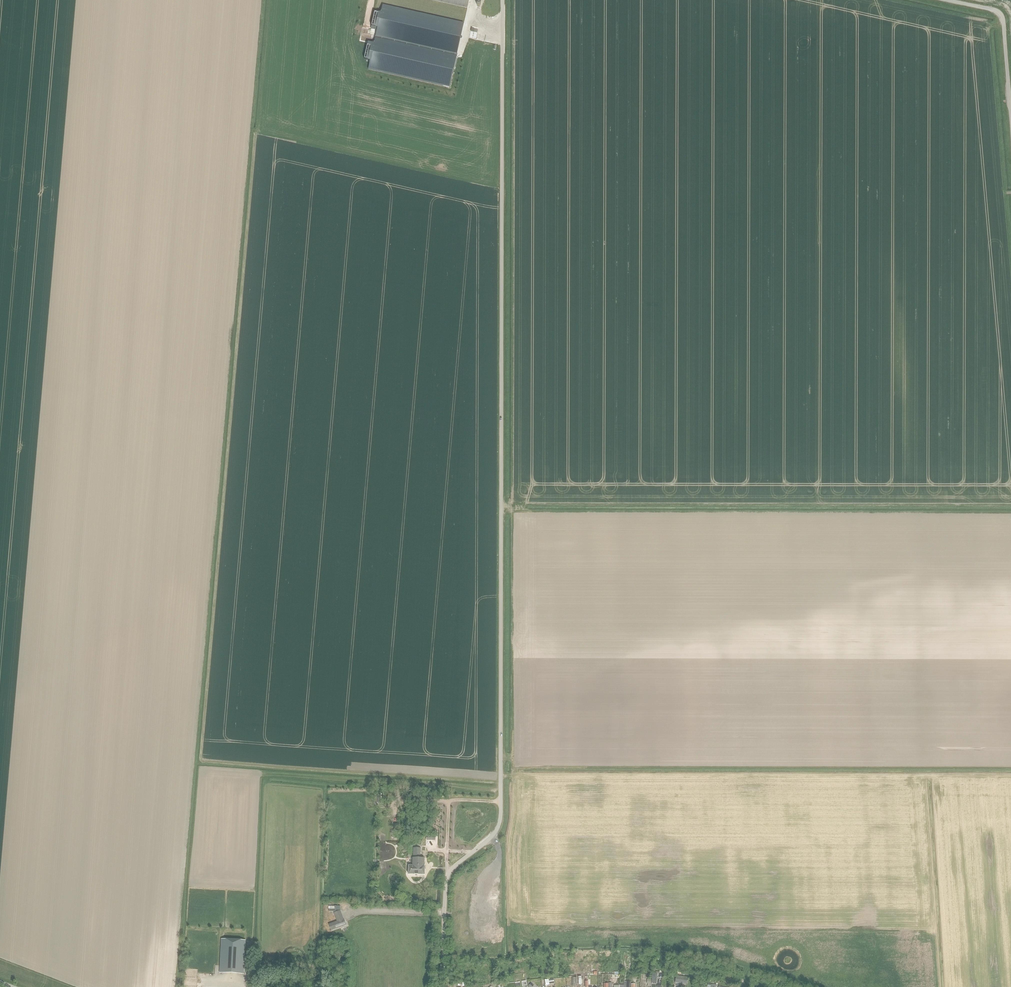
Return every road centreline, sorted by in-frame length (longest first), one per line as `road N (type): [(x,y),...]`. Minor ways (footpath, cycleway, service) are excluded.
road 1 (unclassified): [(442,986),(449,874),(492,837),(501,814),(503,0)]
road 2 (unclassified): [(1010,111),(1004,20),(949,0)]

